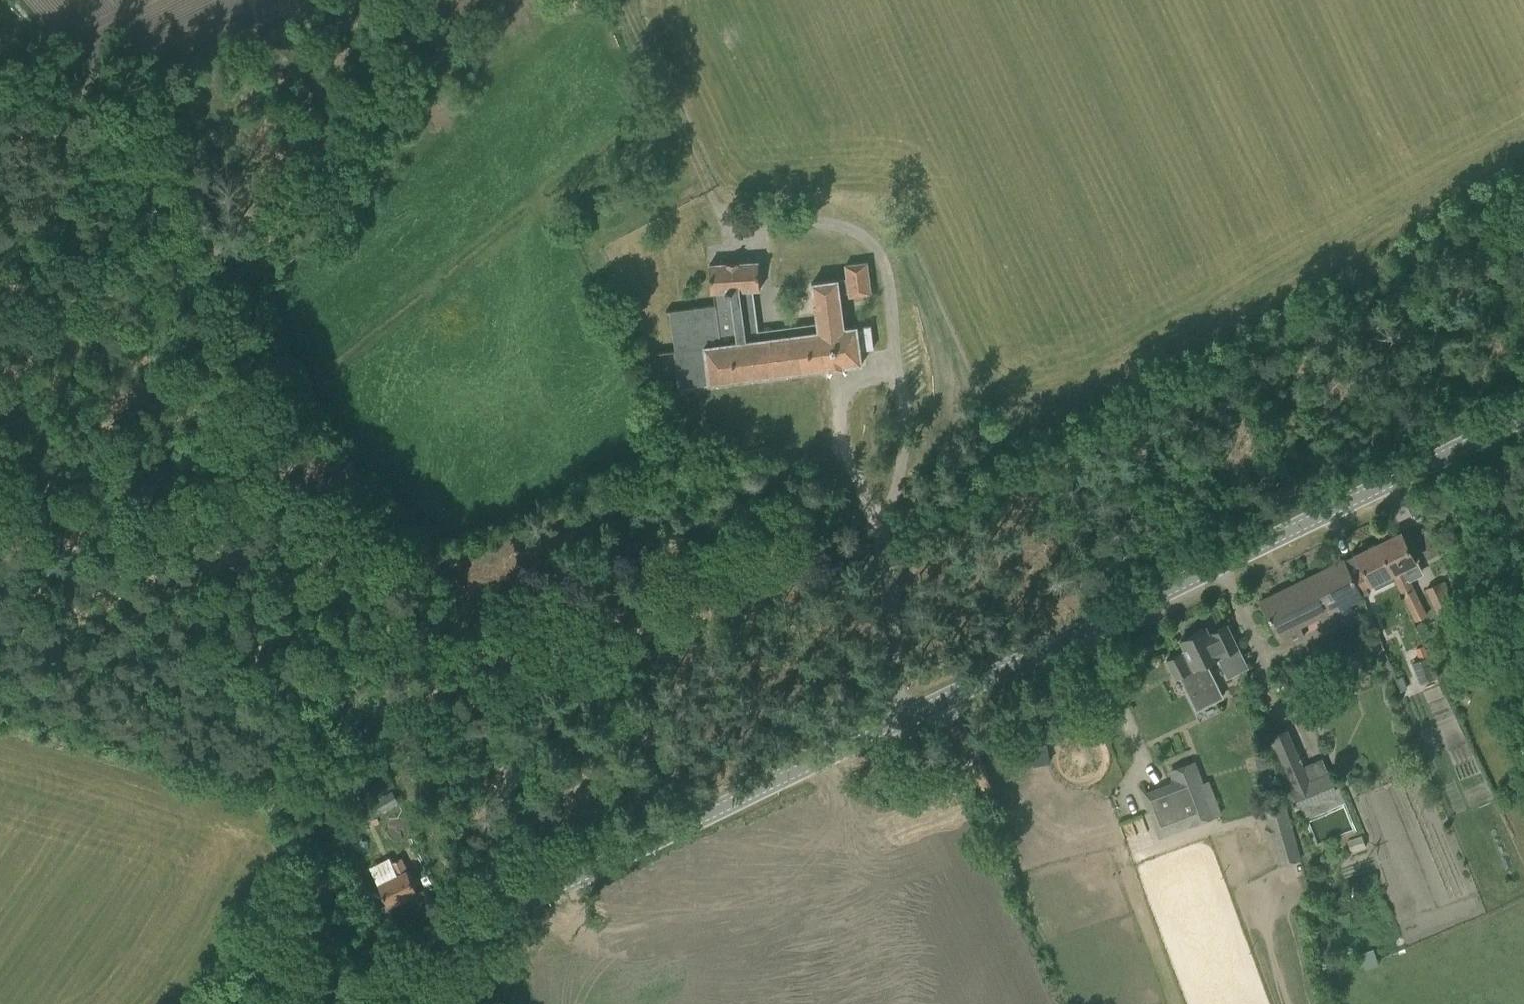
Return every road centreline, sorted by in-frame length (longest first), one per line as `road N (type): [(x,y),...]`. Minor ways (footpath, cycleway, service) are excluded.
road 1 (unclassified): [(316,1003),(1523,412)]

